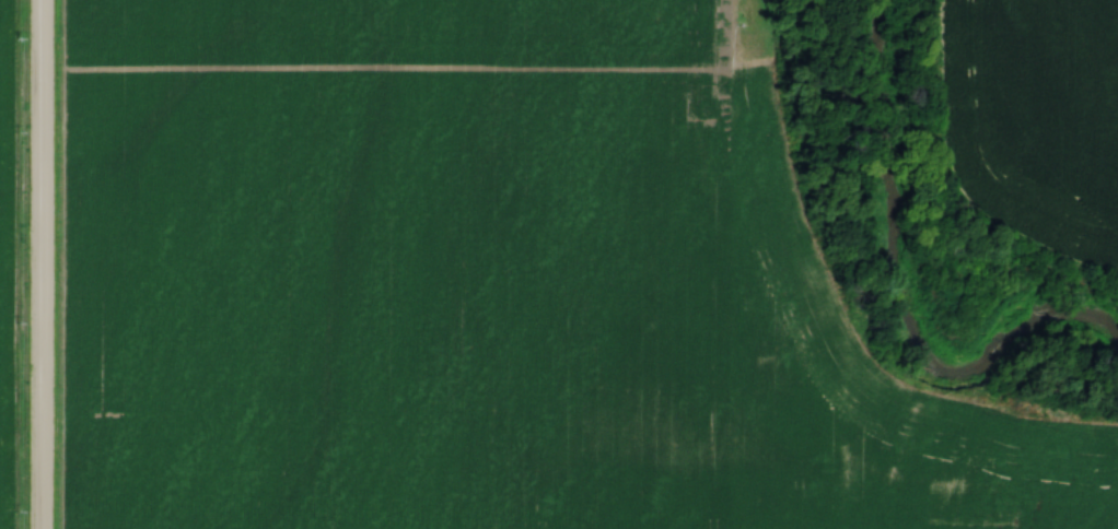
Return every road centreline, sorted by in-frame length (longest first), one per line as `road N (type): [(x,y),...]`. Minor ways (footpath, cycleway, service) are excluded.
road 1 (residential): [(42,528),(42,0)]

